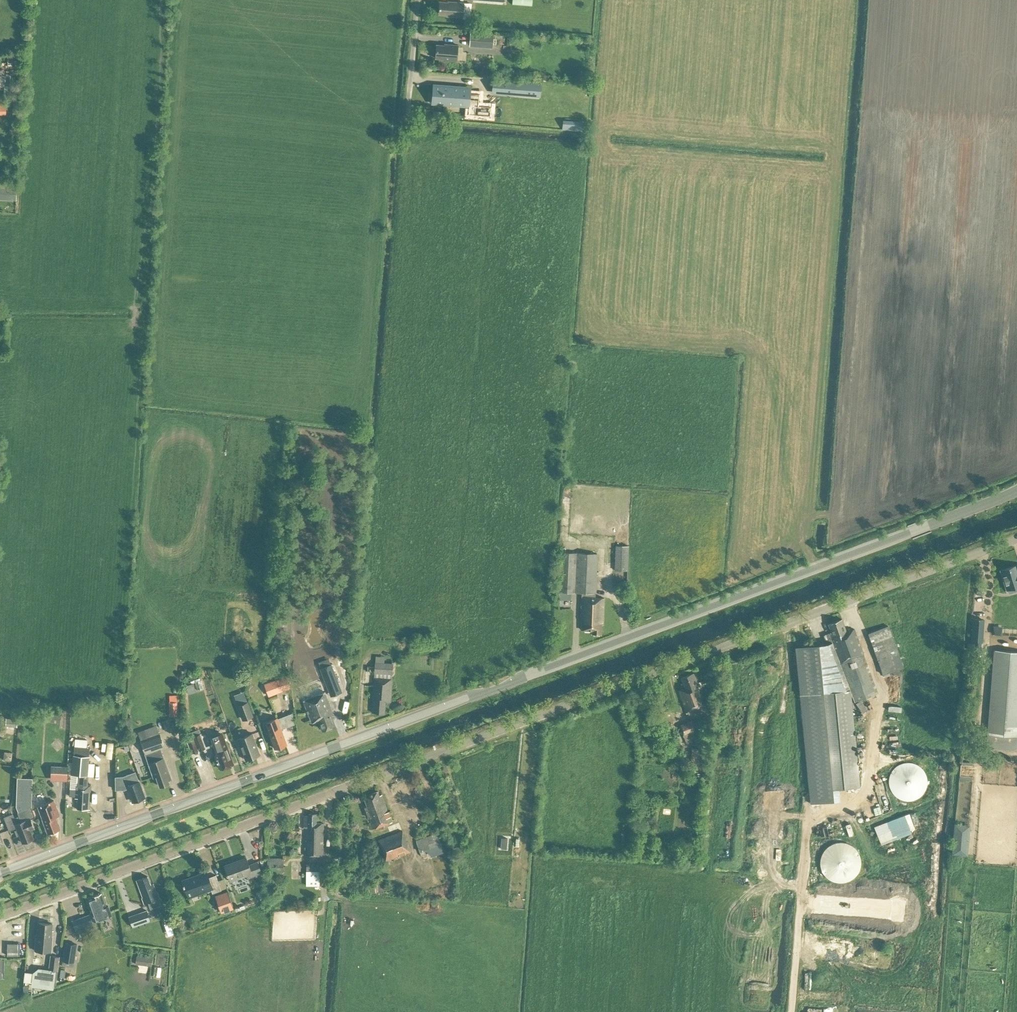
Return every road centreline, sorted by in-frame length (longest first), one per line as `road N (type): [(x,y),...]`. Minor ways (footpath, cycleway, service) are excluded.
road 1 (secondary): [(0,873),(1016,490)]
road 2 (unclassified): [(0,916),(1016,537)]
road 3 (track): [(849,600),(883,689),(868,789),(854,804),(807,819),(790,1011)]

